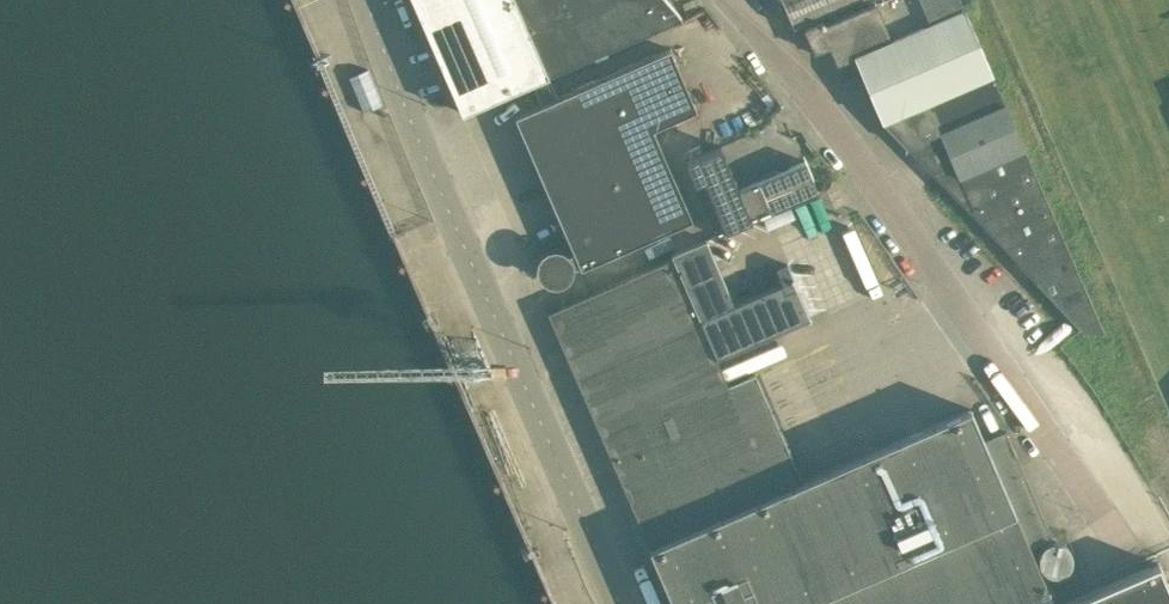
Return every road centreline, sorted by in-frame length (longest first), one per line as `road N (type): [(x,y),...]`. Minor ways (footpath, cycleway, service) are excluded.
road 1 (unclassified): [(1122,563),(971,314),(890,199),(731,0)]
road 2 (unclassified): [(619,603),(418,143),(366,0)]

